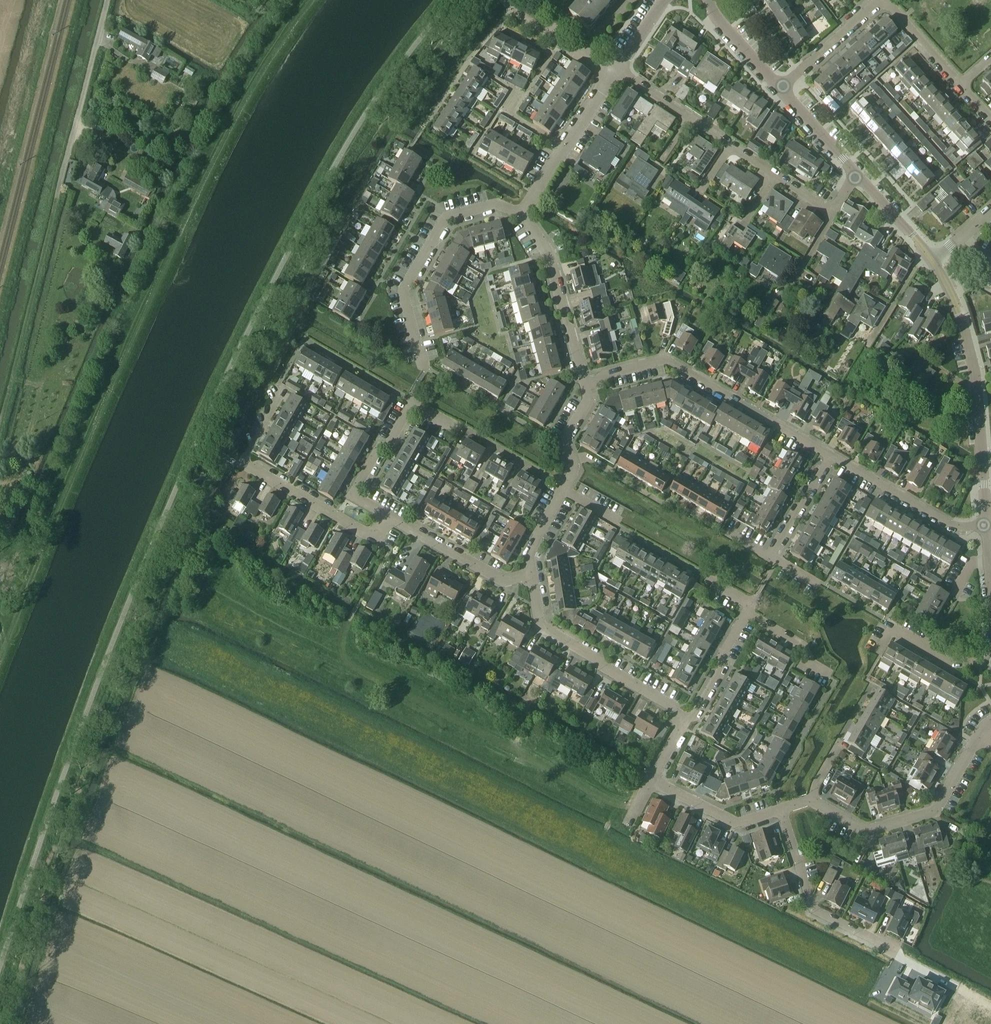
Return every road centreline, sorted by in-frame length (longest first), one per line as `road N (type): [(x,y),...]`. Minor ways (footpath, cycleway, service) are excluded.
road 1 (track): [(0,661),(217,152),(312,0)]
road 2 (residential): [(832,456),(666,359),(584,382)]
road 3 (unclassified): [(987,525),(972,359),(934,264)]
road 4 (residential): [(834,215),(618,70)]
road 5 (residential): [(388,516),(375,539),(246,465),(280,397)]
road 6 (residential): [(425,368),(405,291),(446,217),(495,204),(523,214)]
road 7 (track): [(0,417),(57,196)]
road 8 (residential): [(812,800),(867,830),(938,809),(978,736)]
road 9 (residential): [(532,575),(542,627),(672,706),(678,719)]
road 10 (residential): [(584,382),(588,404),(565,441),(574,470),(533,545),(532,575)]
road 11 (unclassified): [(57,196),(107,0)]
road 12 (residential): [(388,516),(352,496),(411,406),(456,426)]
road 13 (residential): [(889,947),(814,911),(782,810)]
road 14 (residential): [(523,214),(551,260),(584,382)]
road 15 (residential): [(987,525),(948,523),(832,456)]
road 16 (residential): [(532,575),(502,582),(388,516)]
road 17 (residential): [(523,214),(611,79)]
road 18 (residential): [(651,779),(736,824),(782,810)]
road 19 (residential): [(780,89),(881,0)]
road 20 (residential): [(611,79),(503,0)]
road 21 (residential): [(990,663),(946,661),(896,630),(878,654)]
road 22 (residential): [(678,719),(696,715),(747,614)]
road 23 (residential): [(812,800),(871,684)]

